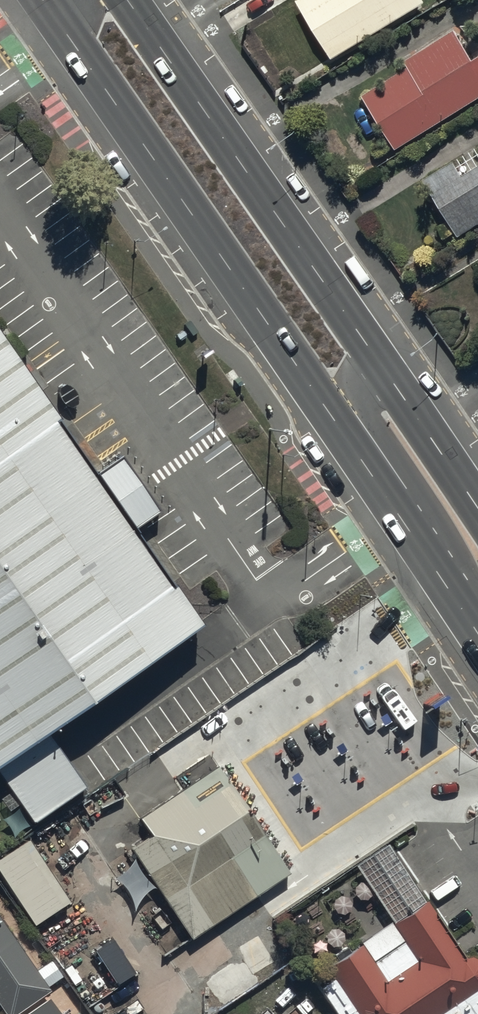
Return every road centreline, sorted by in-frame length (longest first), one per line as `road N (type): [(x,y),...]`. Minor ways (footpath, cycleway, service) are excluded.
road 1 (primary): [(448,589),(62,29)]
road 2 (primary): [(127,0),(378,361)]
road 3 (unclassified): [(448,589),(448,541),(358,401),(361,373),(378,361)]
road 4 (primary): [(378,361),(477,509)]

